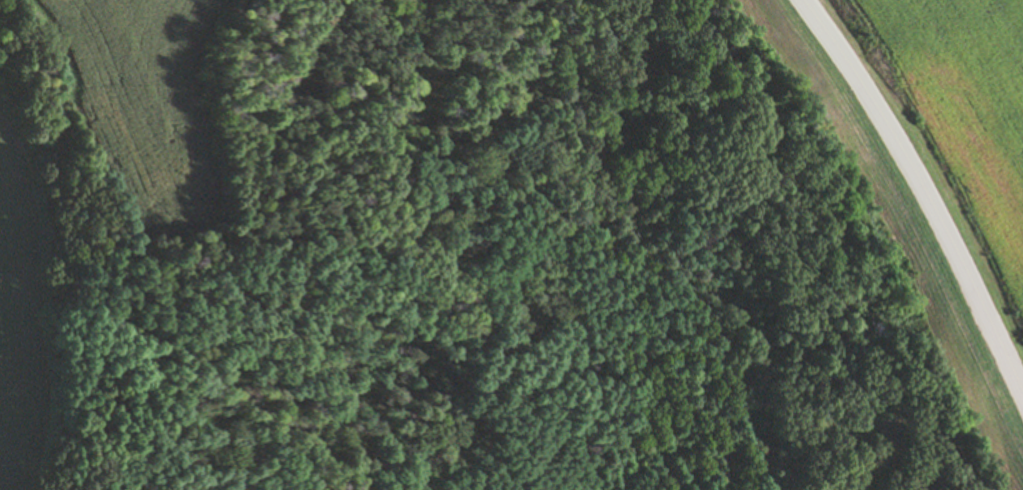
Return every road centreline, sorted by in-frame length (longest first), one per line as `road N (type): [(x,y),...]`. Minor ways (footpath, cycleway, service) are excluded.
road 1 (secondary): [(1022,389),(910,166),(804,0)]

